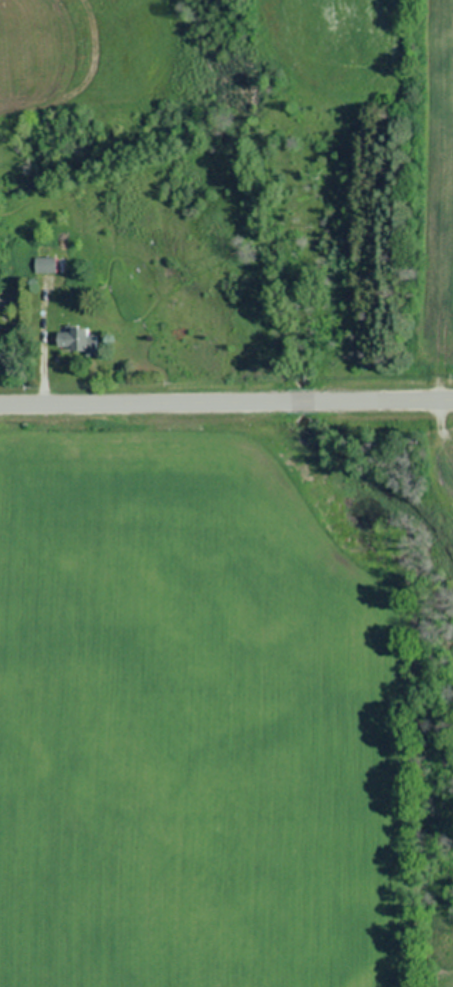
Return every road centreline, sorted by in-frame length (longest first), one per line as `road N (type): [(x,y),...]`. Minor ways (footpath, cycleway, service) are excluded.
road 1 (tertiary): [(0,405),(452,400)]

